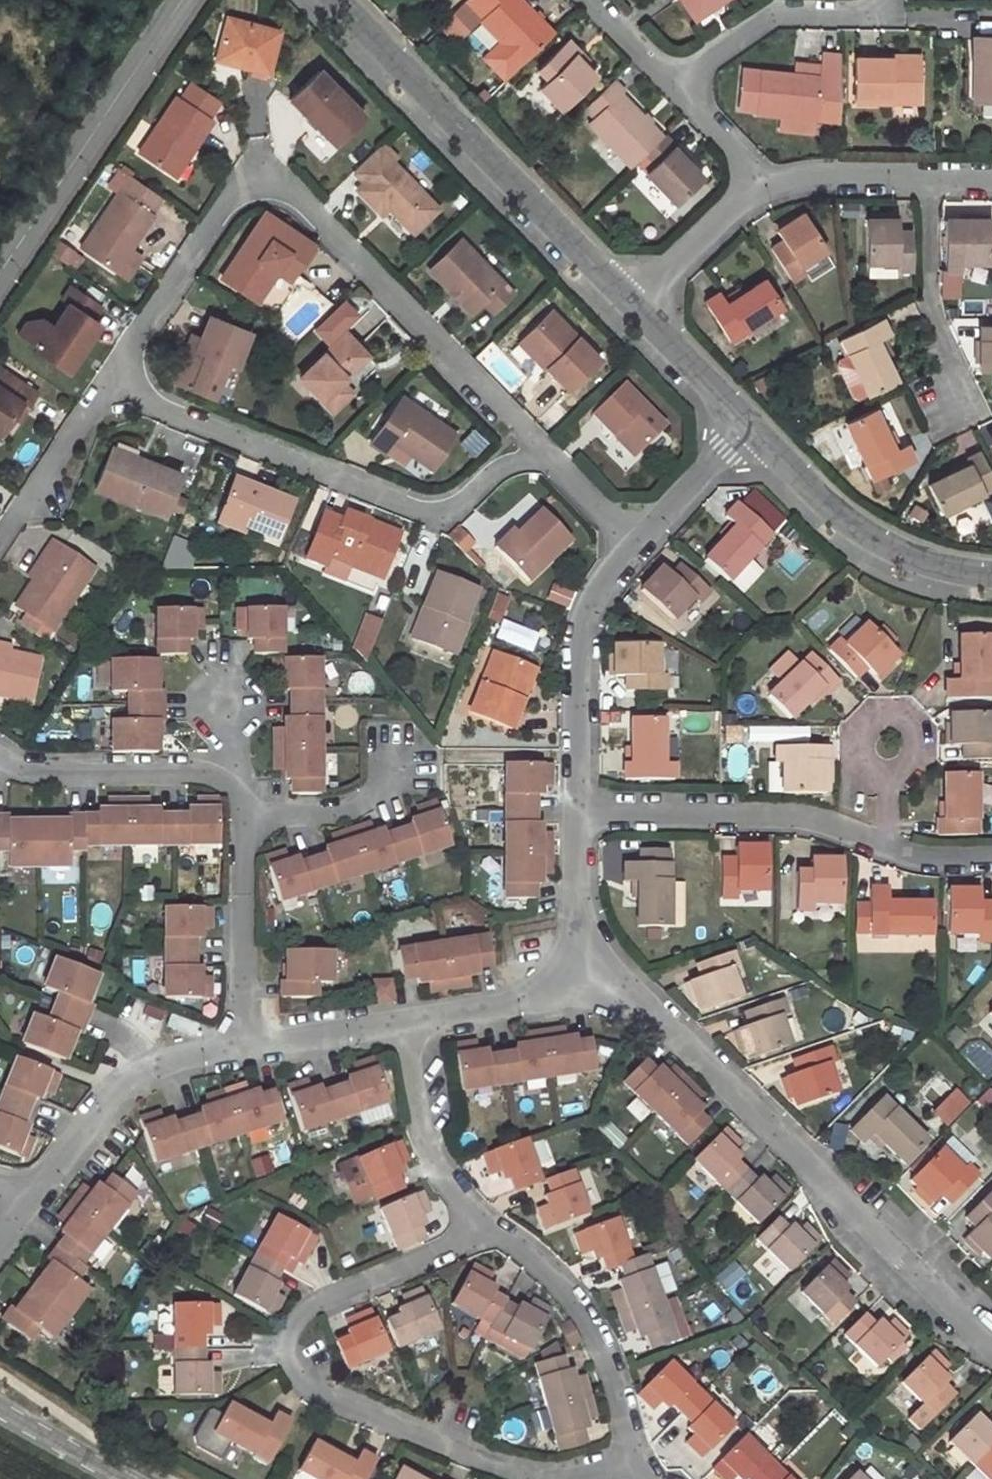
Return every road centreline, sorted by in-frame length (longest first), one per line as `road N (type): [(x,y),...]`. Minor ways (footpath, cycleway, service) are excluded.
road 1 (residential): [(520,428),(254,166),(111,375)]
road 2 (residential): [(629,1457),(589,1472),(531,1478),(316,1393),(292,1367),(293,1327),(305,1310),(485,1228)]
road 3 (residential): [(991,1347),(650,1012),(590,972)]
road 4 (residential): [(111,375),(435,509),(520,428)]
road 5 (unclassified): [(635,303),(337,0)]
road 6 (unclassified): [(0,267),(176,0)]
road 7 (residential): [(888,846),(797,816),(577,814)]
road 8 (residential): [(577,814),(579,625),(642,541)]
road 9 (residential): [(245,1044),(167,1058),(114,1088),(20,1204)]
road 10 (unclassified): [(991,577),(934,566),(878,540),(752,429)]
road 11 (residential): [(629,1457),(604,1359),(554,1277),(485,1228)]
road 12 (residential): [(757,179),(991,176)]
road 13 (residential): [(0,757),(26,773),(225,778)]
road 14 (residential): [(485,1228),(434,1166),(420,1130),(406,1022)]
road 15 (residential): [(247,817),(245,1044)]
road 16 (residential): [(111,375),(0,537)]
road 17 (residential): [(590,972),(554,991),(406,1022)]
road 18 (residential): [(247,817),(341,816),(386,787),(398,757)]
road 19 (residential): [(635,303),(757,179)]
road 20 (unclassified): [(752,429),(635,303)]
road 21 (residential): [(642,541),(520,428)]
road 22 (residential): [(406,1022),(245,1044)]
road 23 (residential): [(888,778),(908,770),(919,751),(909,721),(889,712),(868,717),(855,734),(854,755)]
road 24 (residential): [(590,972),(577,814)]
road 25 (residential): [(642,541),(752,429)]
road 26 (residential): [(126,1478),(0,1409)]
road 27 (residential): [(757,179),(671,82)]
road 28 (residential): [(889,0),(889,12),(773,10)]
road 29 (residential): [(773,10),(671,82)]

